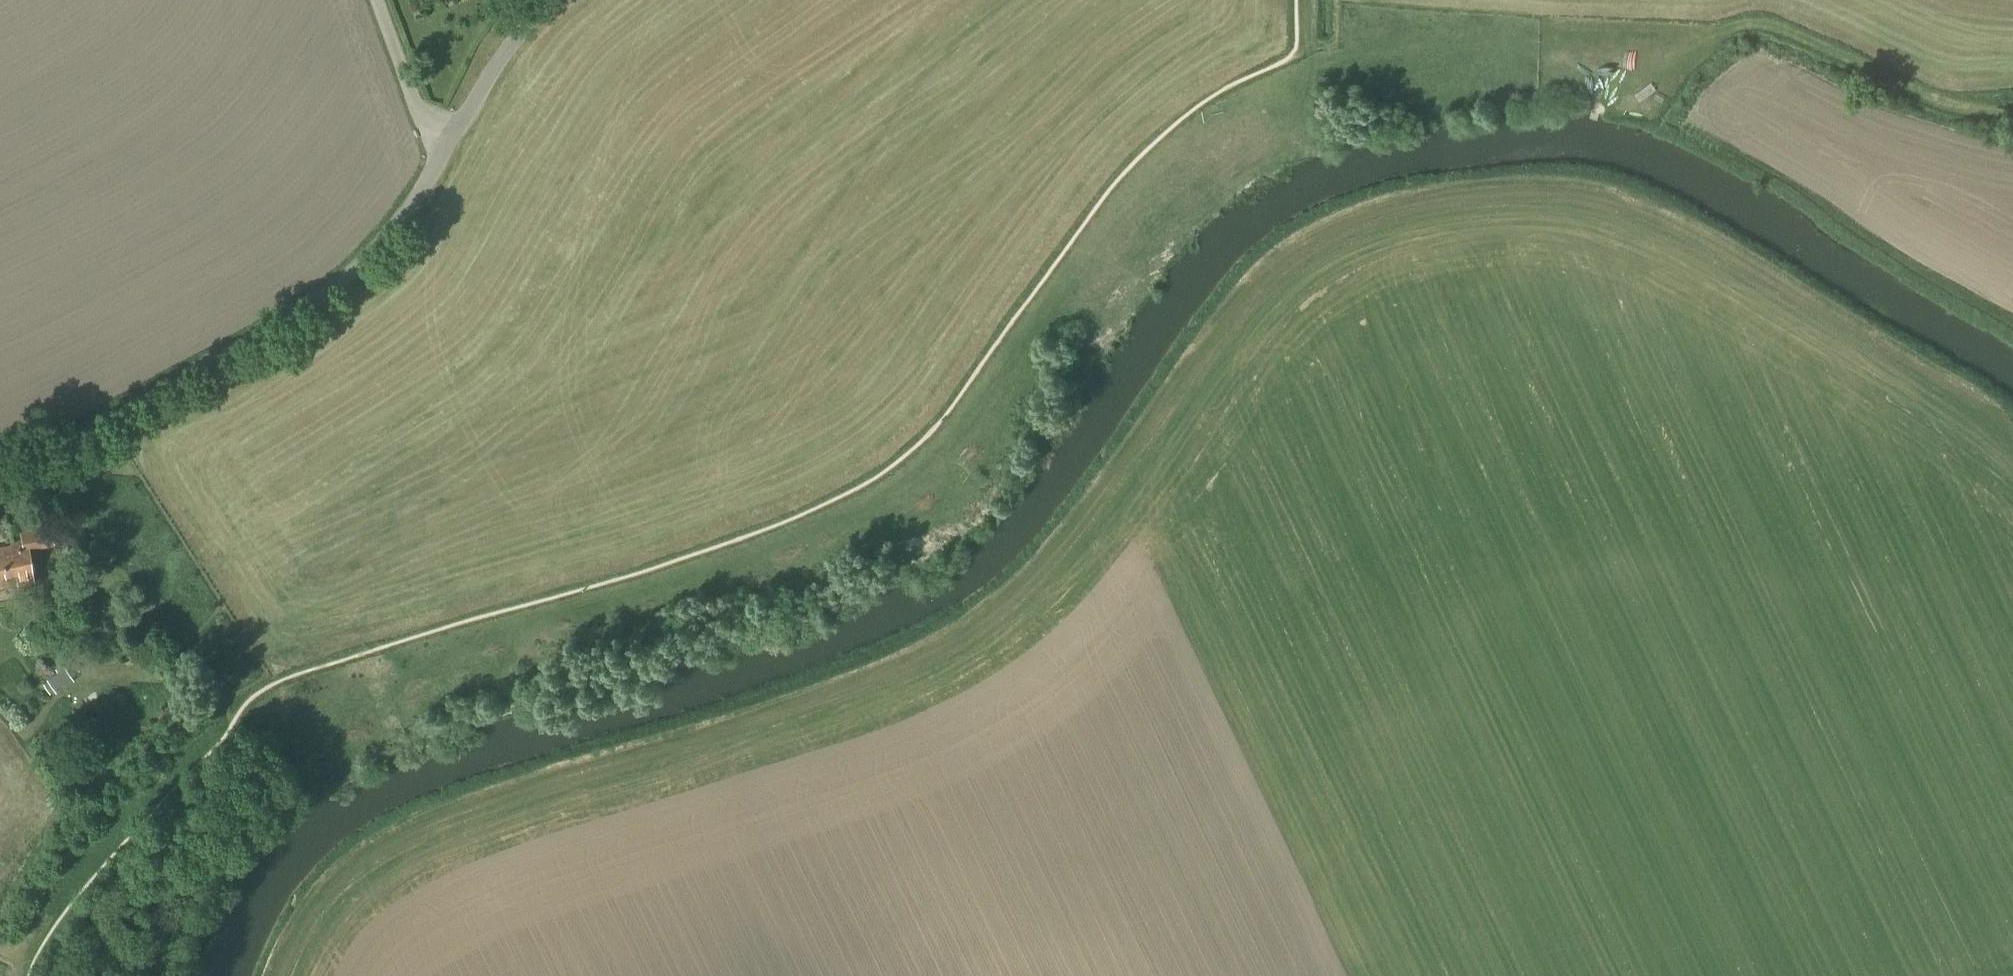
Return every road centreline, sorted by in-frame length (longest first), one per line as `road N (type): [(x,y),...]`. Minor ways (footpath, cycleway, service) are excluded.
road 1 (unclassified): [(0,481),(343,280),(412,203),(519,32),(549,0)]
road 2 (track): [(2012,101),(1942,101),(1771,25),(1632,44)]

